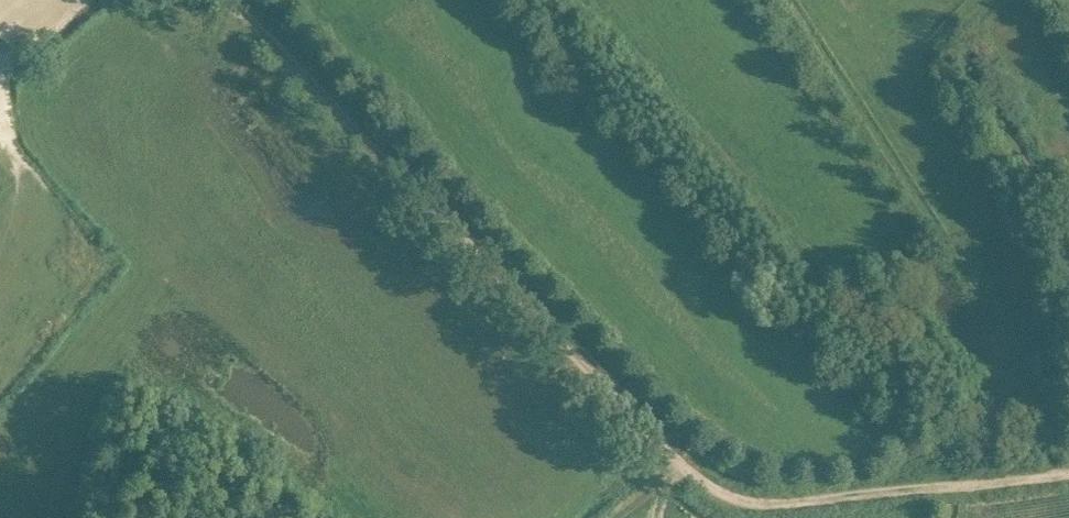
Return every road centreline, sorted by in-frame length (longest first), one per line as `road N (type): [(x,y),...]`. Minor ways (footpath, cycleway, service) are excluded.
road 1 (track): [(230,0),(708,487),(762,505),(1068,475)]

